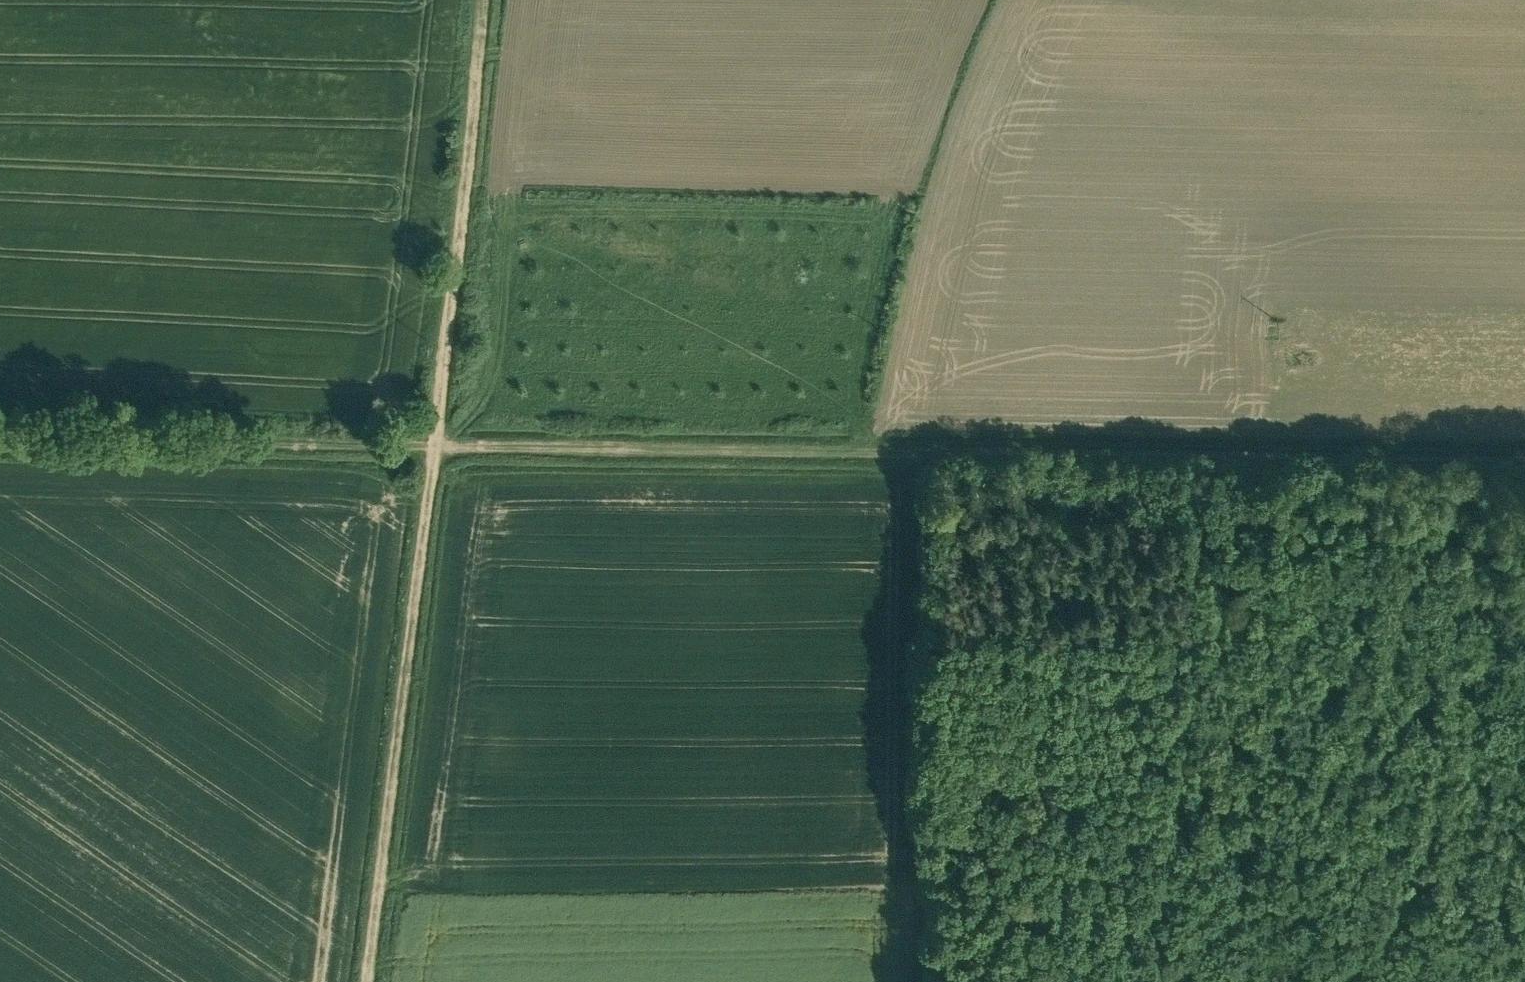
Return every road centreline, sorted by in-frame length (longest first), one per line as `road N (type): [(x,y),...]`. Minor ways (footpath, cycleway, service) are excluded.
road 1 (track): [(0,431),(442,453),(1524,456)]
road 2 (track): [(490,0),(376,981)]

